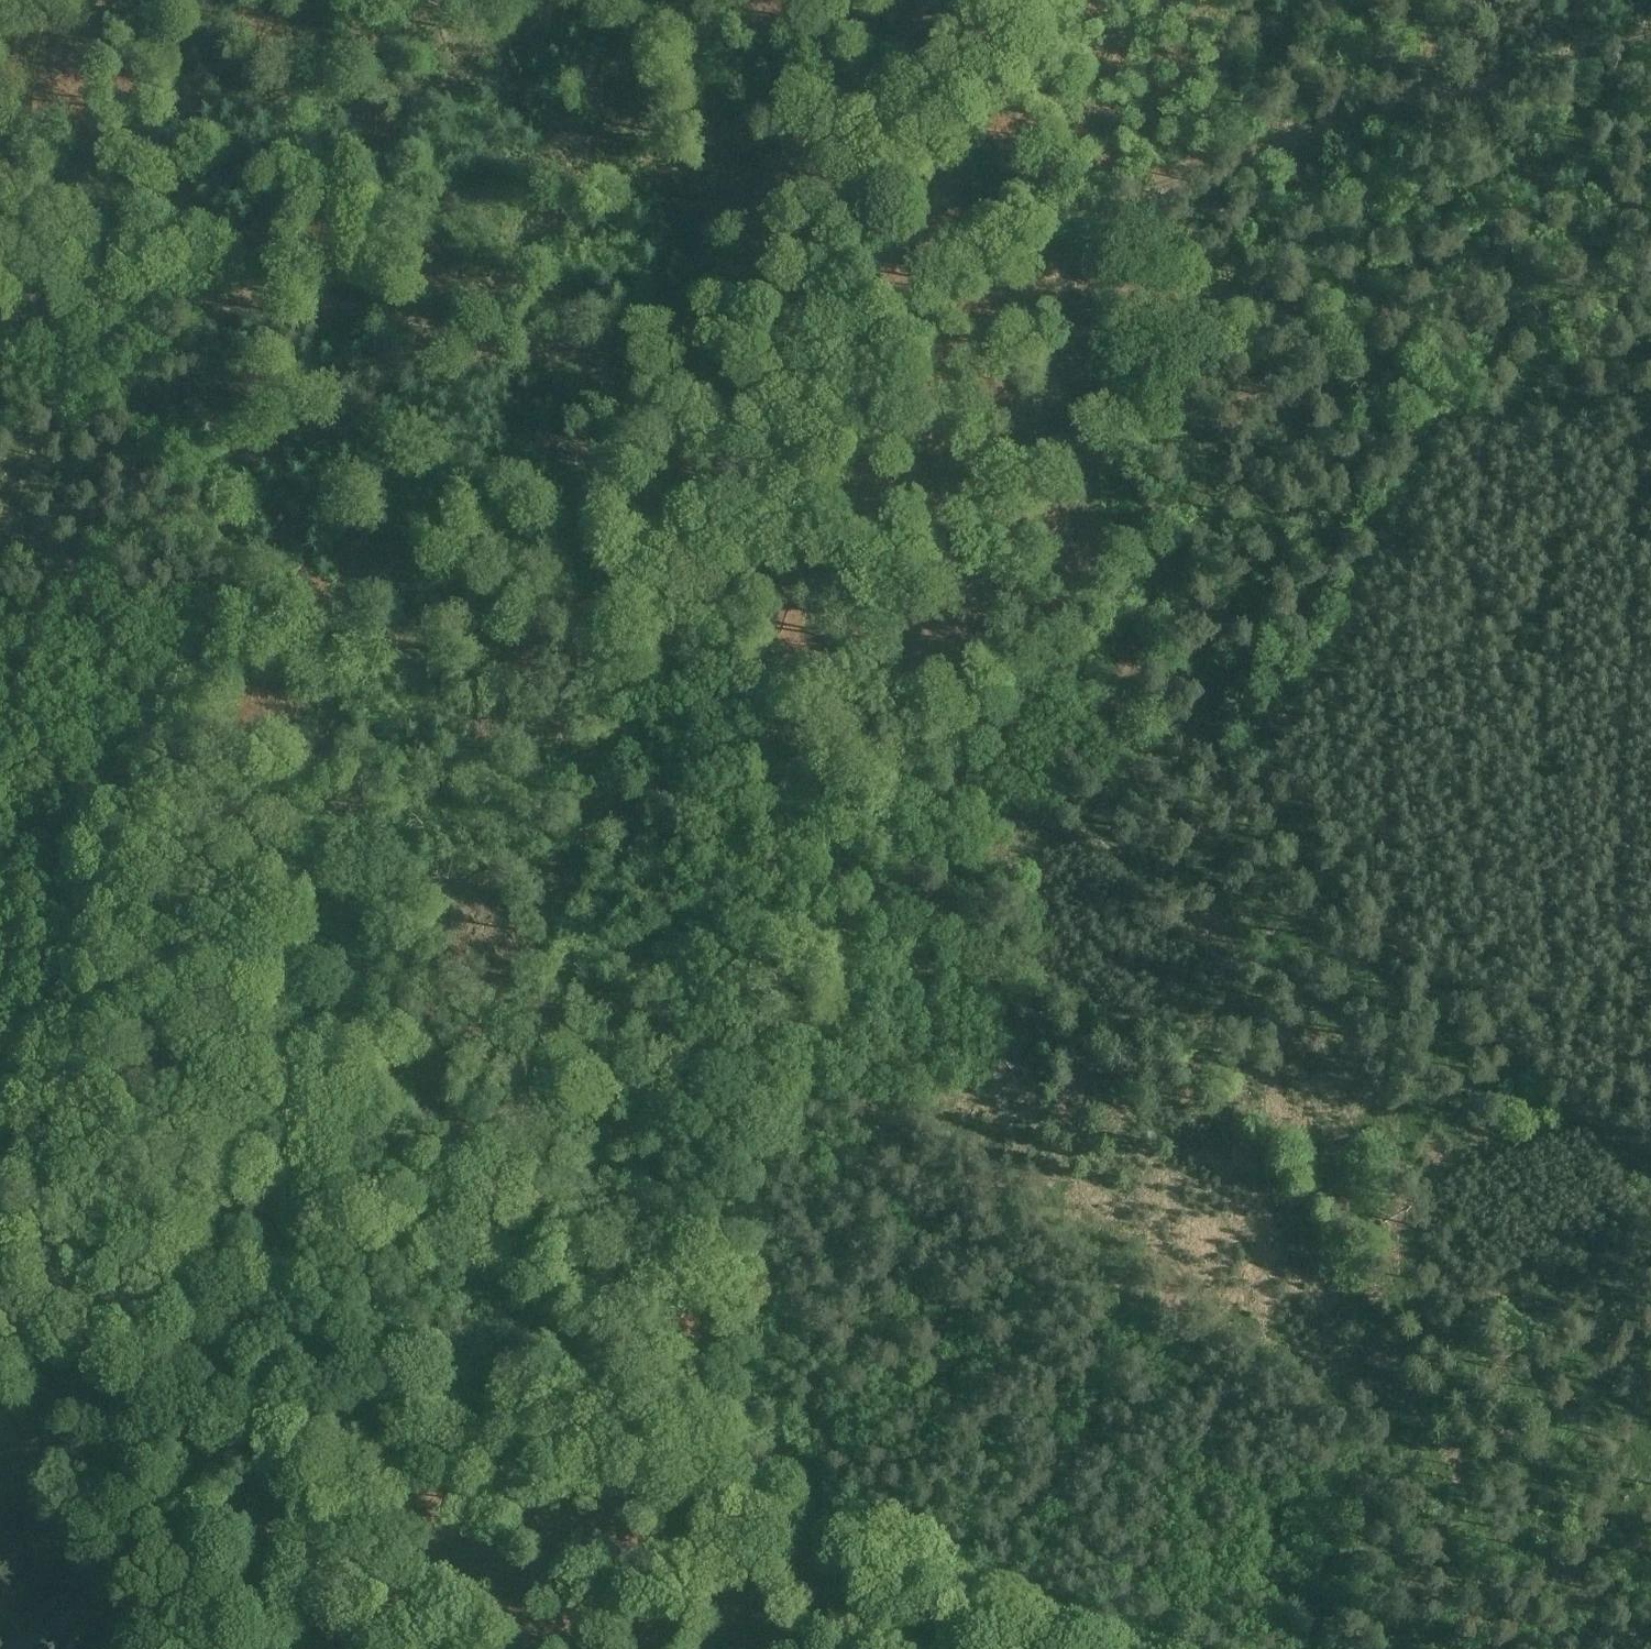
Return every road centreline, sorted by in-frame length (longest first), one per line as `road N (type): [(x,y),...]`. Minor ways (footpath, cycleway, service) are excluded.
road 1 (track): [(1650,33),(1200,164),(703,337),(658,344),(198,298),(0,322)]

